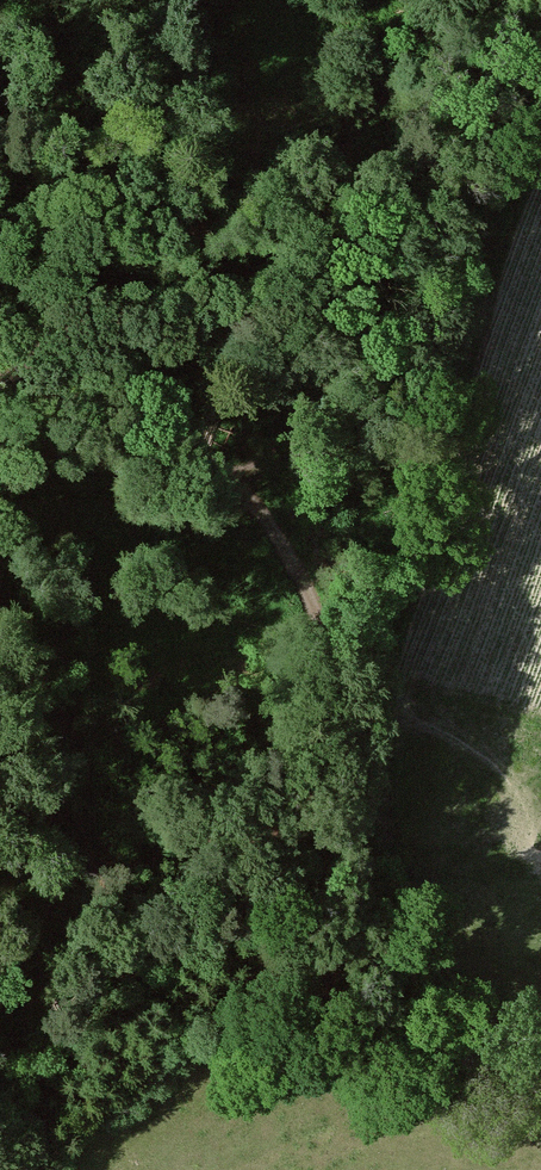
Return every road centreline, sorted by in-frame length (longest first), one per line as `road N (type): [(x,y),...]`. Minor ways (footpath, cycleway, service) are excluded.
road 1 (track): [(466,0),(293,209),(0,377)]
road 2 (track): [(244,483),(314,607),(344,703),(361,893),(392,1001)]
road 3 (track): [(0,982),(43,925),(76,858),(85,785),(76,737),(0,626)]
road 4 (track): [(0,397),(123,421),(244,483)]
road 5 (unclassified): [(392,1001),(464,1060),(540,1085)]

